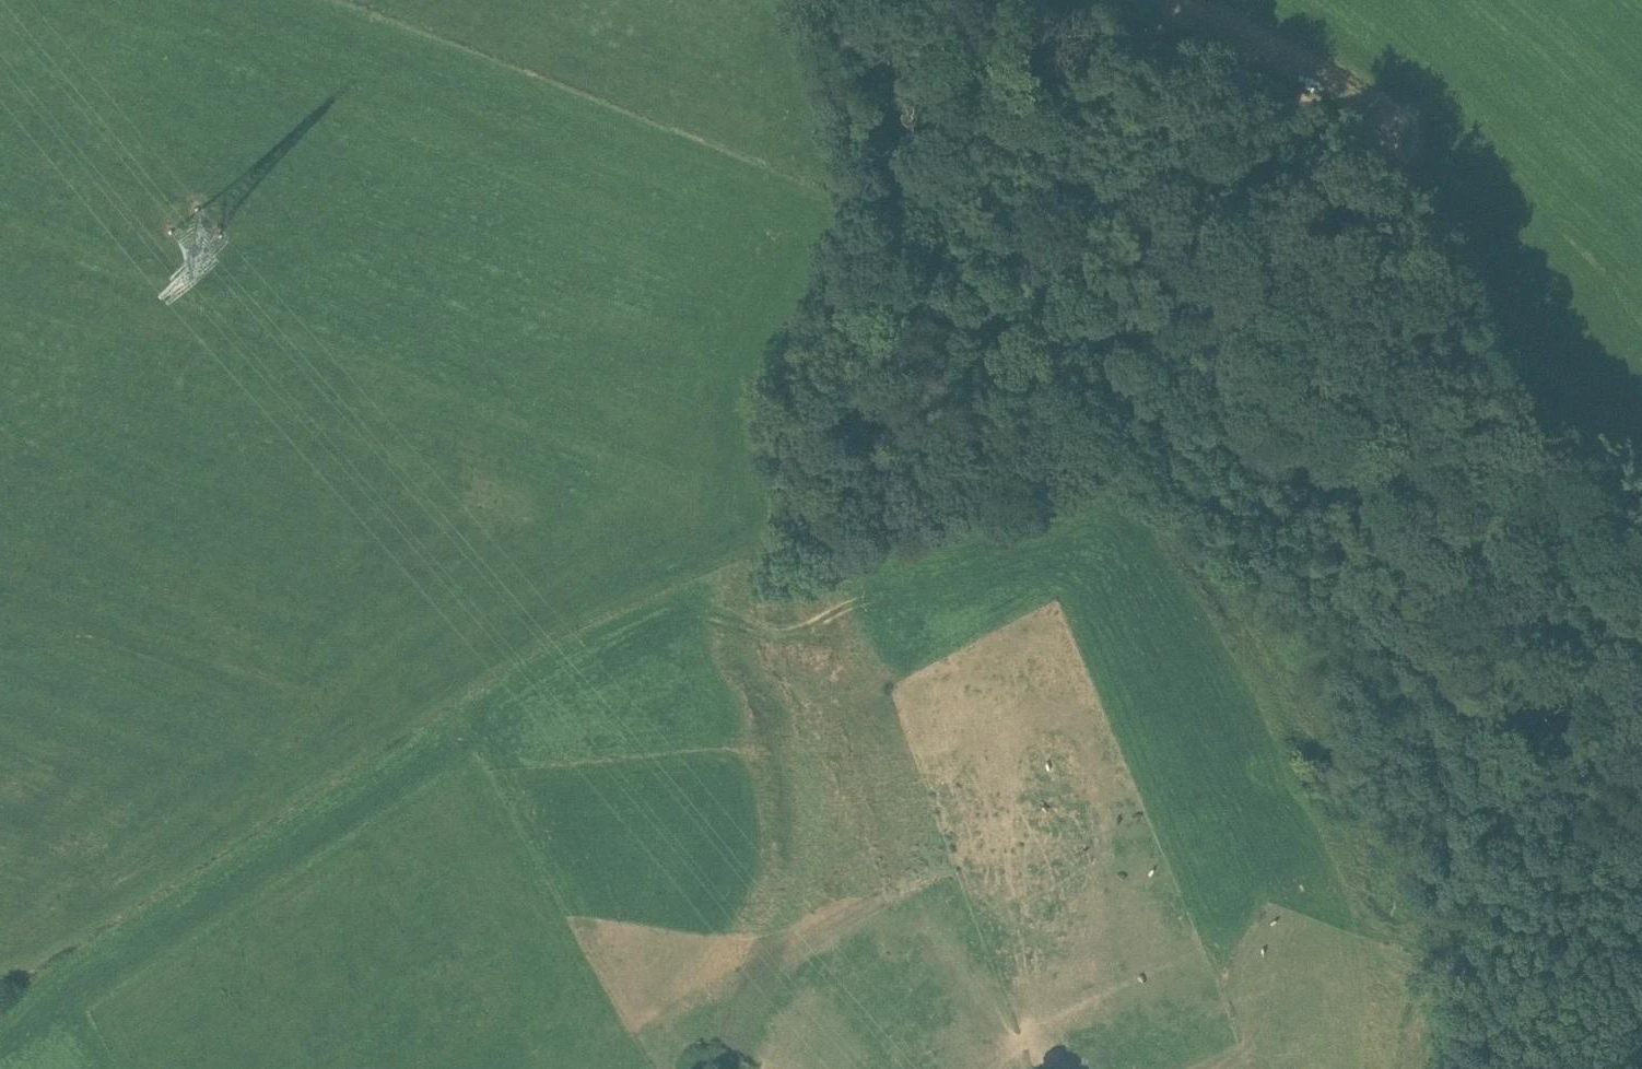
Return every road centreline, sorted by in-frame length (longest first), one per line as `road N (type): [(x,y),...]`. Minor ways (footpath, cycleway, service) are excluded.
road 1 (track): [(1641,477),(1356,142),(1302,105),(1059,0)]

